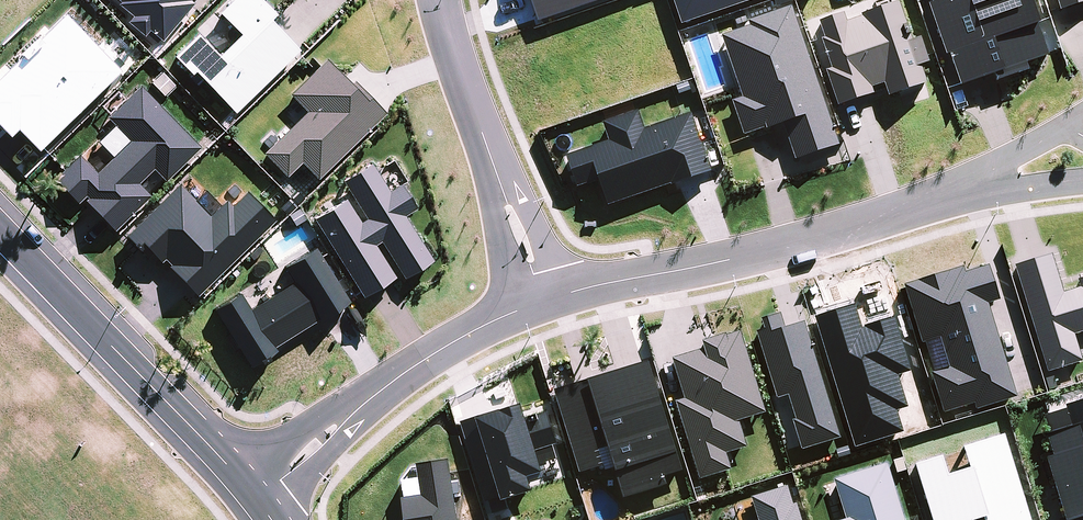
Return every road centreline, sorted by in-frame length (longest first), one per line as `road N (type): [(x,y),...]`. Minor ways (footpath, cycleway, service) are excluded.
road 1 (residential): [(542,301),(843,232),(961,195)]
road 2 (tertiary): [(0,231),(256,500)]
road 3 (residential): [(256,500),(414,367),(542,301)]
road 4 (residential): [(542,301),(441,0)]
road 5 (residential): [(961,195),(1082,117)]
road 6 (residential): [(1082,176),(961,195)]

